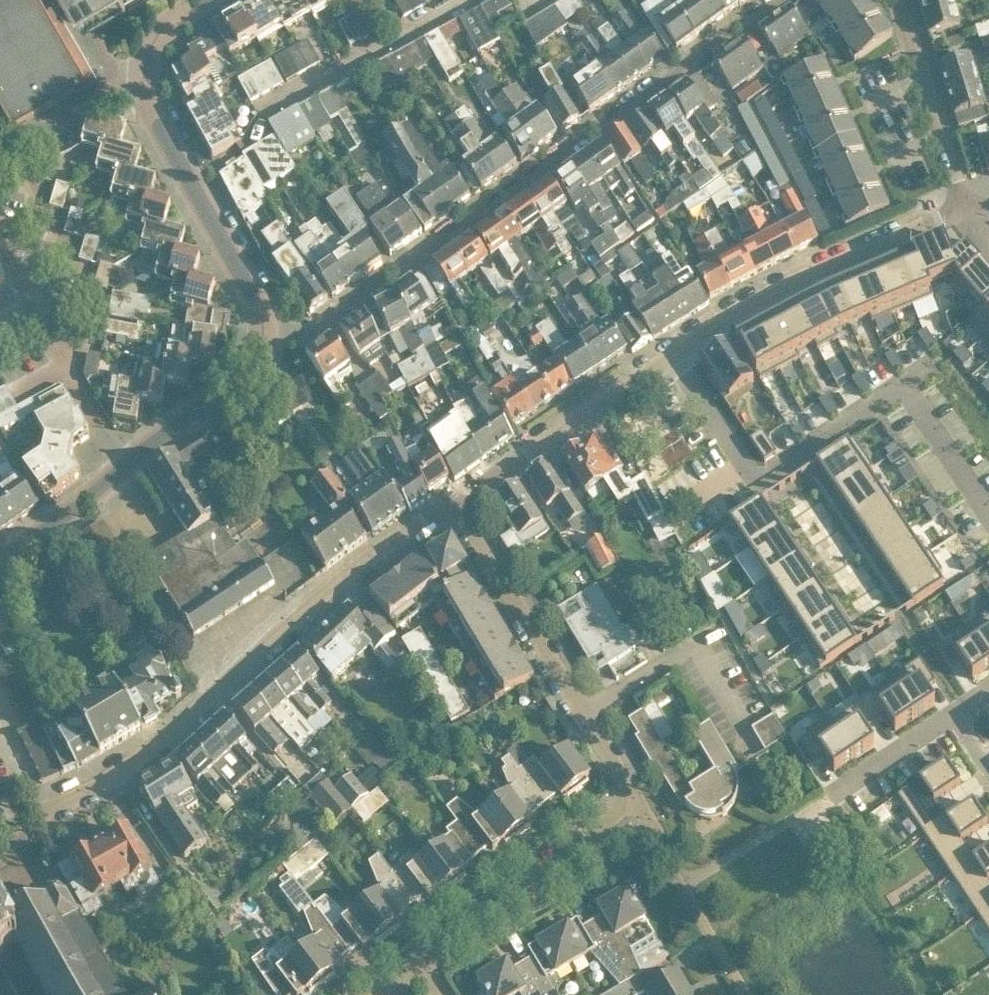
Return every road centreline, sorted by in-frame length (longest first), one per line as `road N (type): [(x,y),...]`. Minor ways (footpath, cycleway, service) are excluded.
road 1 (residential): [(776,0),(323,324),(263,335)]
road 2 (residential): [(455,500),(336,583),(136,760),(0,828)]
road 3 (tertiary): [(263,335),(259,308),(146,96),(150,48),(202,0)]
road 4 (residential): [(671,357),(759,479),(932,368)]
road 5 (tertiary): [(0,561),(250,372),(263,335)]
road 6 (residential): [(636,800),(455,500)]
road 7 (residential): [(964,210),(751,306),(671,357)]
road 8 (residential): [(671,357),(455,500)]
road 9 (residential): [(964,210),(899,0)]
road 10 (residential): [(749,994),(652,830)]
road 11 (residential): [(424,965),(571,863)]
road 12 (residential): [(956,717),(832,799)]

